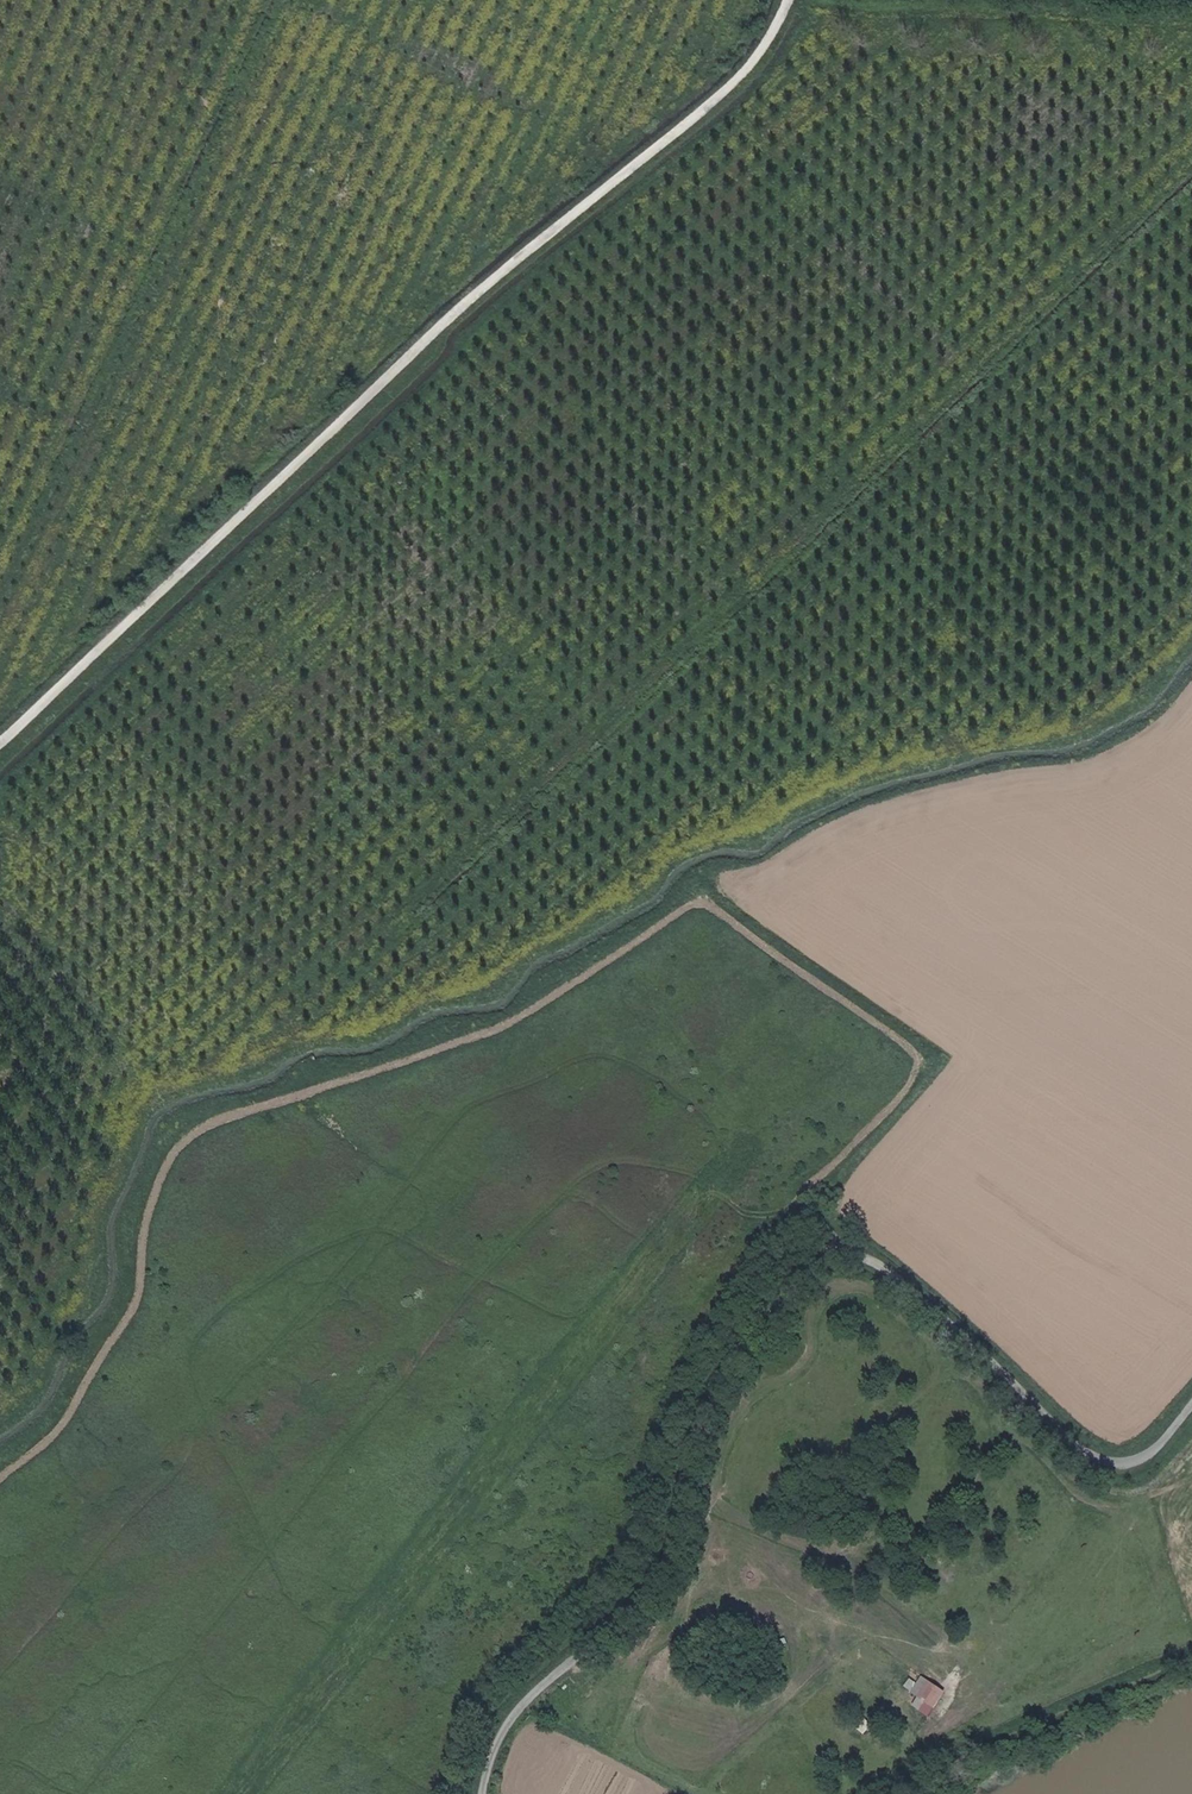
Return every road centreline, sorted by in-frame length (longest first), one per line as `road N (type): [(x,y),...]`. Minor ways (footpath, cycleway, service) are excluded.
road 1 (unclassified): [(1191,1405),(1142,1454),(1088,1456),(911,1289),(865,1256),(843,1254),(818,1266),(747,1339),(709,1398),(664,1558),(639,1593),(523,1699),(501,1733),(482,1793)]
road 2 (unclassified): [(789,0),(726,91),(478,291),(0,743)]

